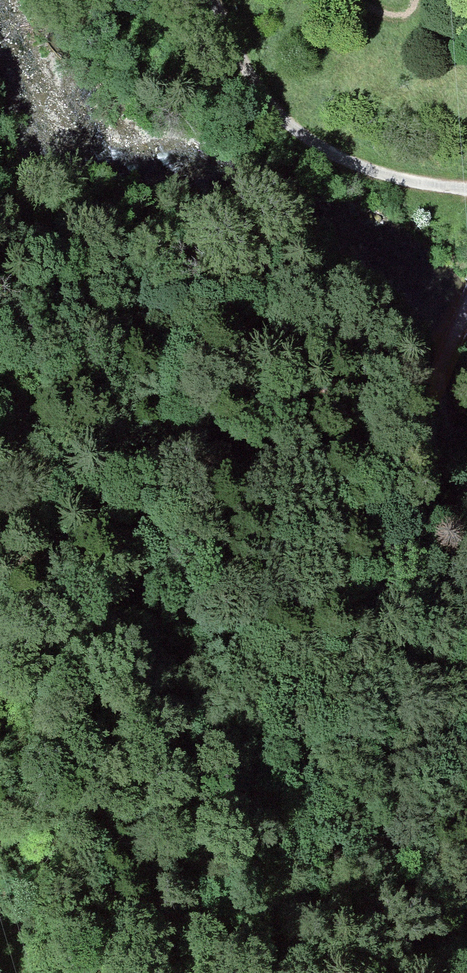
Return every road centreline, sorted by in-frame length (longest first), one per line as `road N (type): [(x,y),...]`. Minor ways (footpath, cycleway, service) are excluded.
road 1 (track): [(222,972),(96,508)]
road 2 (track): [(466,190),(389,174),(312,137),(227,40),(207,0)]

